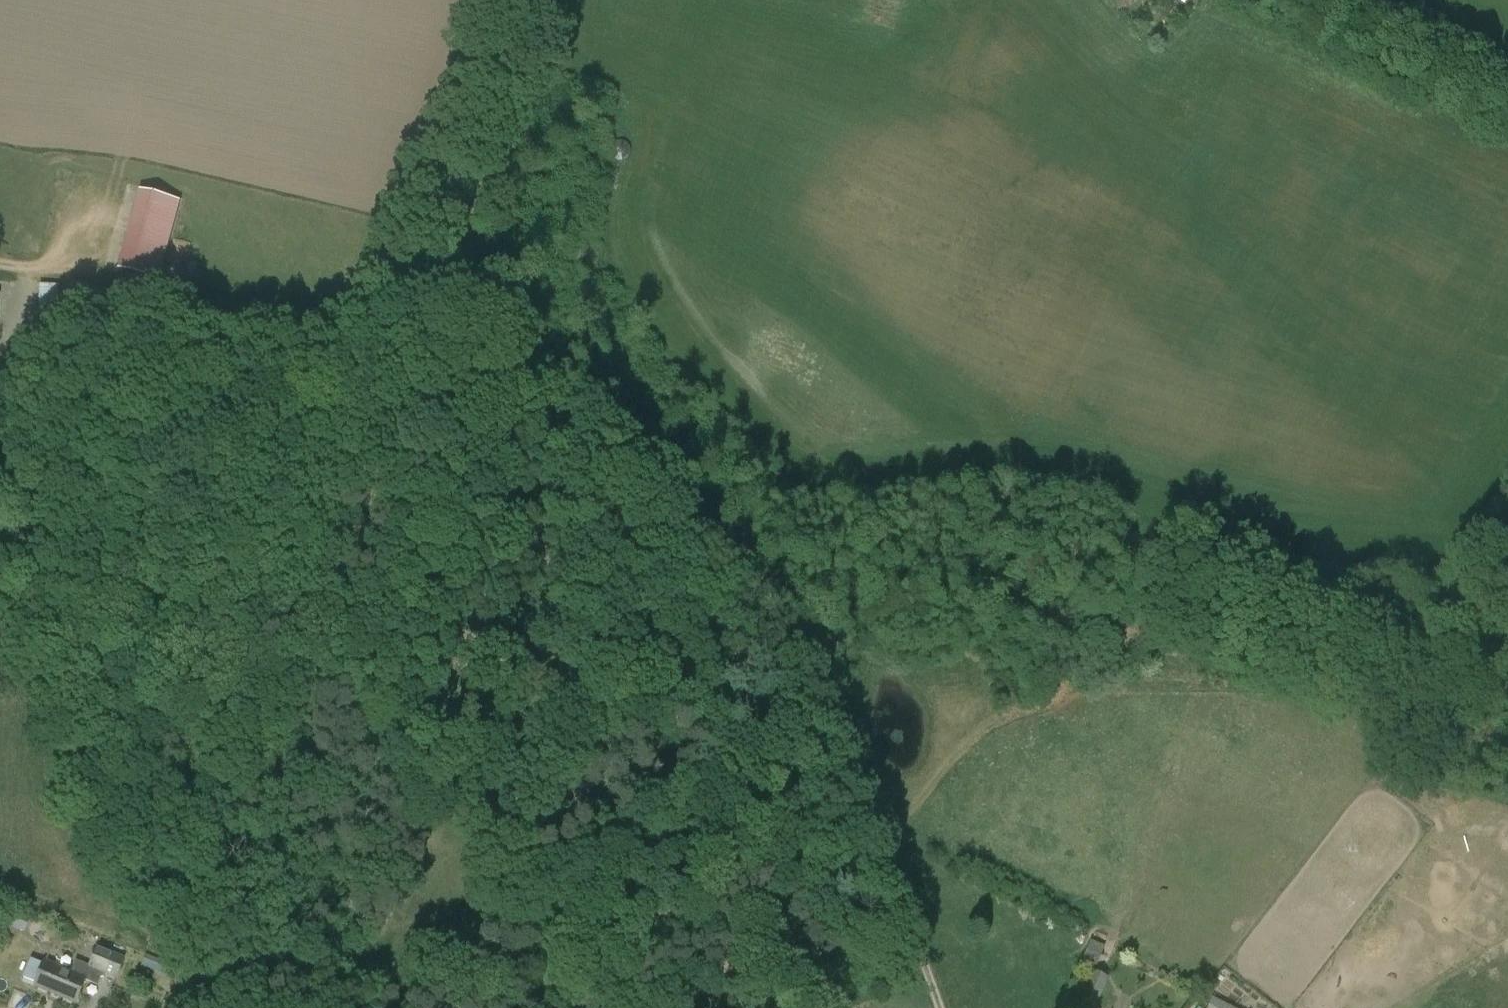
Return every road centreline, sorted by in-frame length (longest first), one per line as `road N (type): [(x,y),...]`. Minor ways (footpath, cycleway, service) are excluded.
road 1 (track): [(938,1007),(842,752),(714,592),(544,406),(486,302),(473,237),(480,187),(544,0)]

